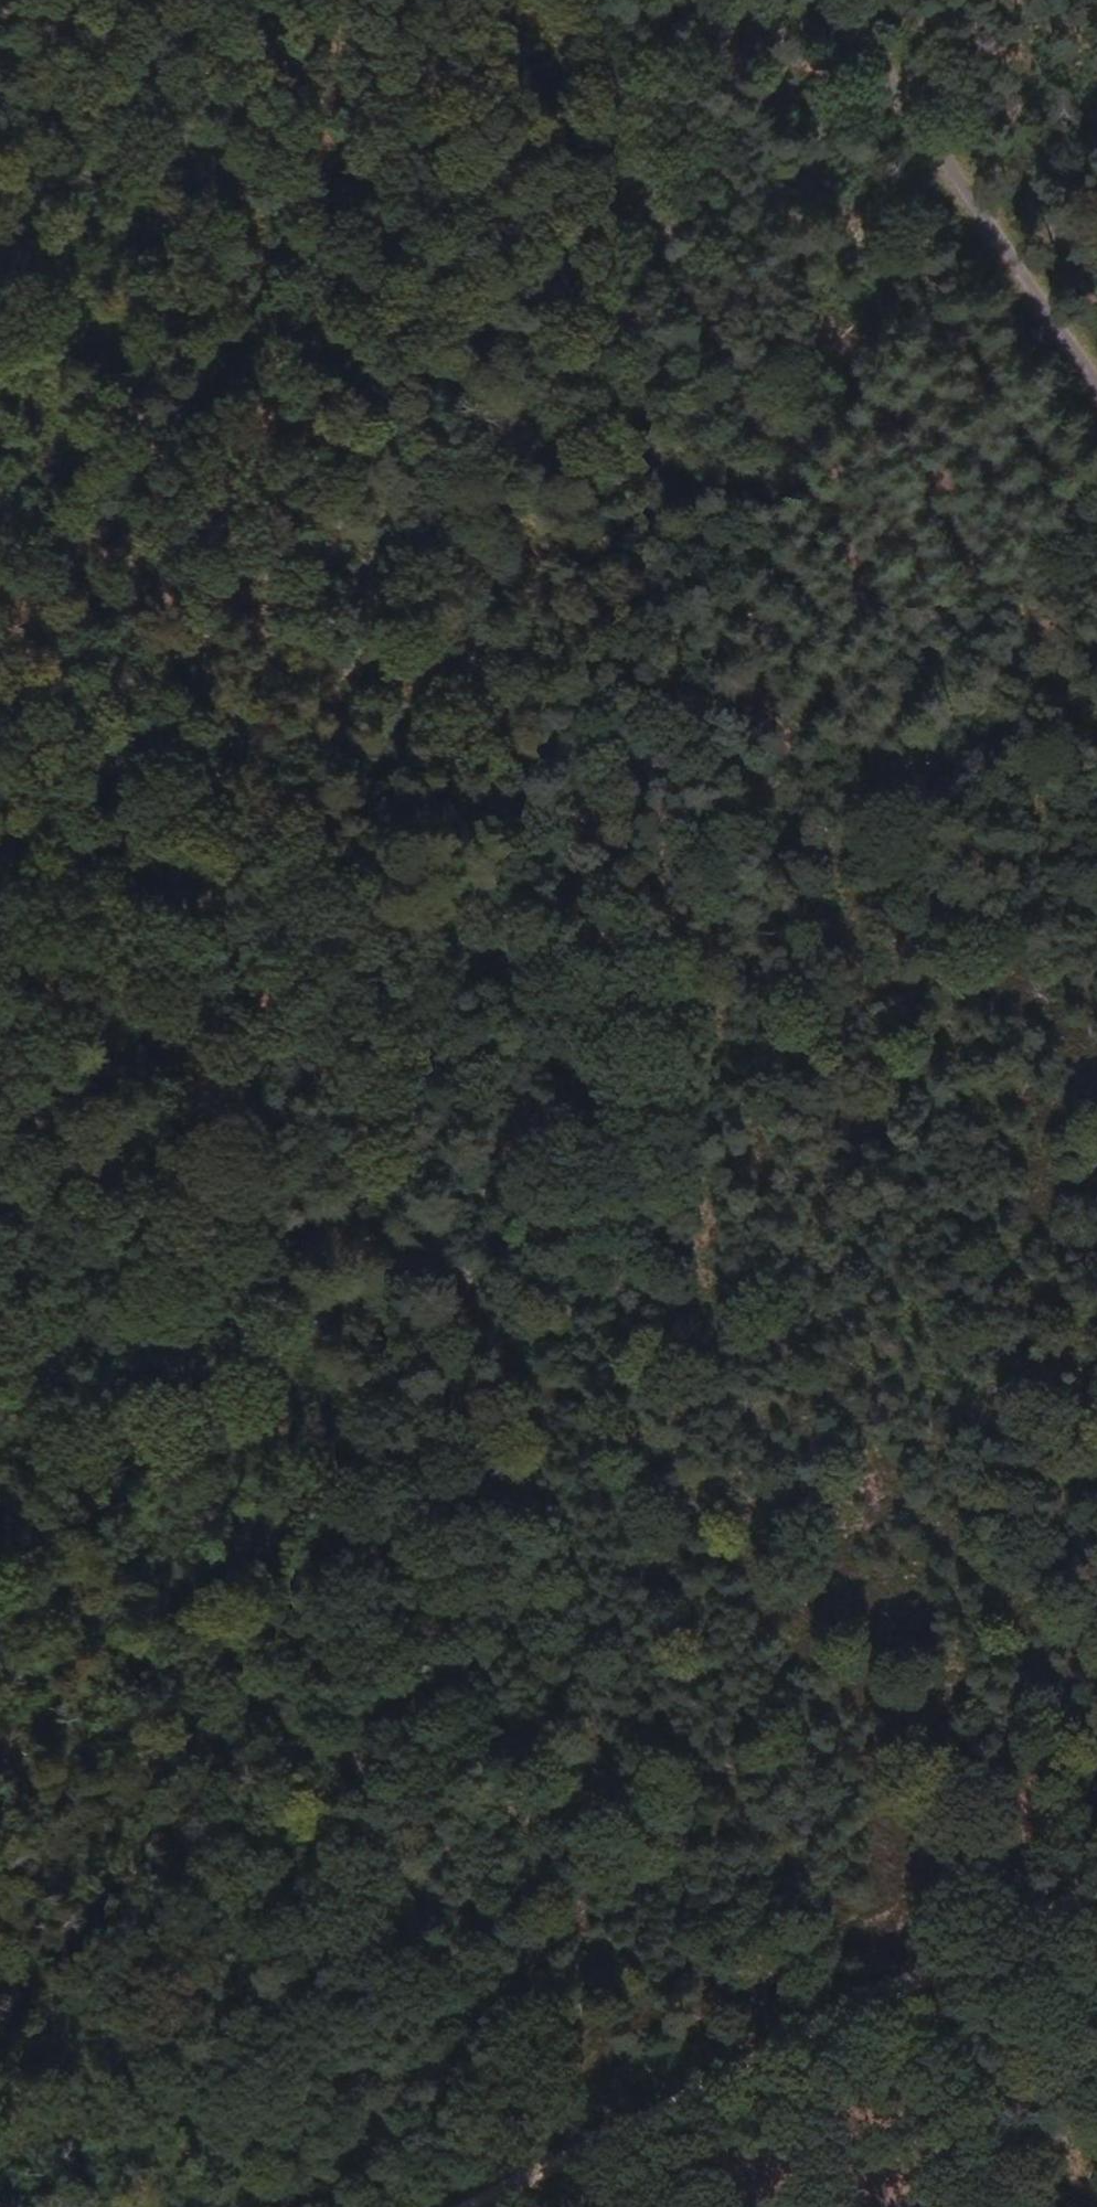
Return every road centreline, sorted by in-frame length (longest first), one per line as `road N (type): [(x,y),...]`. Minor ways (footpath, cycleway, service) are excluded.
road 1 (track): [(1096,1895),(469,2206)]
road 2 (track): [(829,0),(1096,389)]

